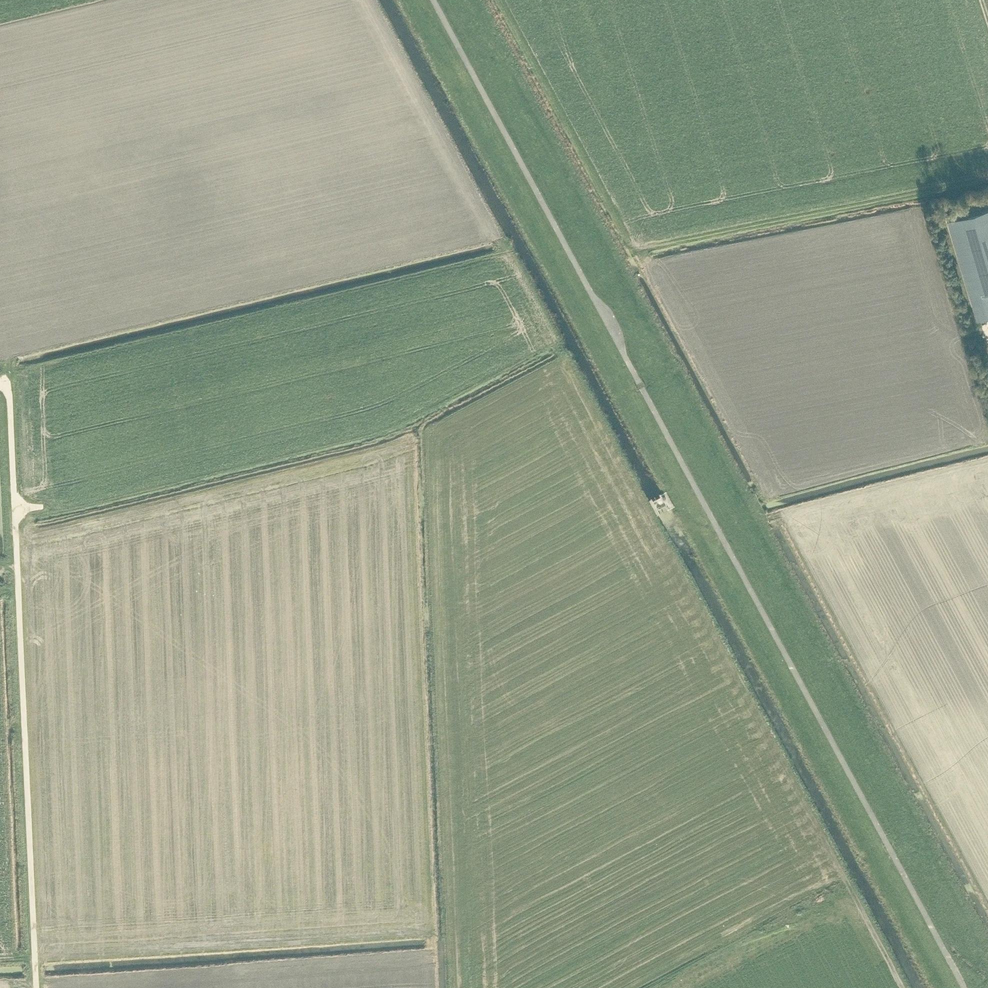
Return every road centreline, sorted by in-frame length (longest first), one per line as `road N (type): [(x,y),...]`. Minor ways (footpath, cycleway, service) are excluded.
road 1 (track): [(35,987),(9,399),(0,383)]

